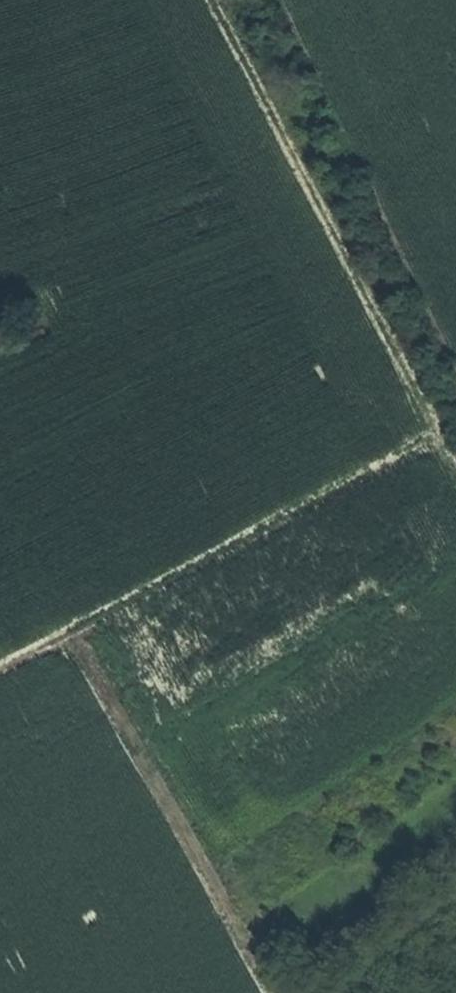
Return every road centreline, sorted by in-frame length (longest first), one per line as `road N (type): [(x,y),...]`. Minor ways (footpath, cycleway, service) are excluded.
road 1 (track): [(455,466),(212,0)]
road 2 (track): [(0,662),(438,434)]
road 3 (track): [(71,625),(274,992)]

